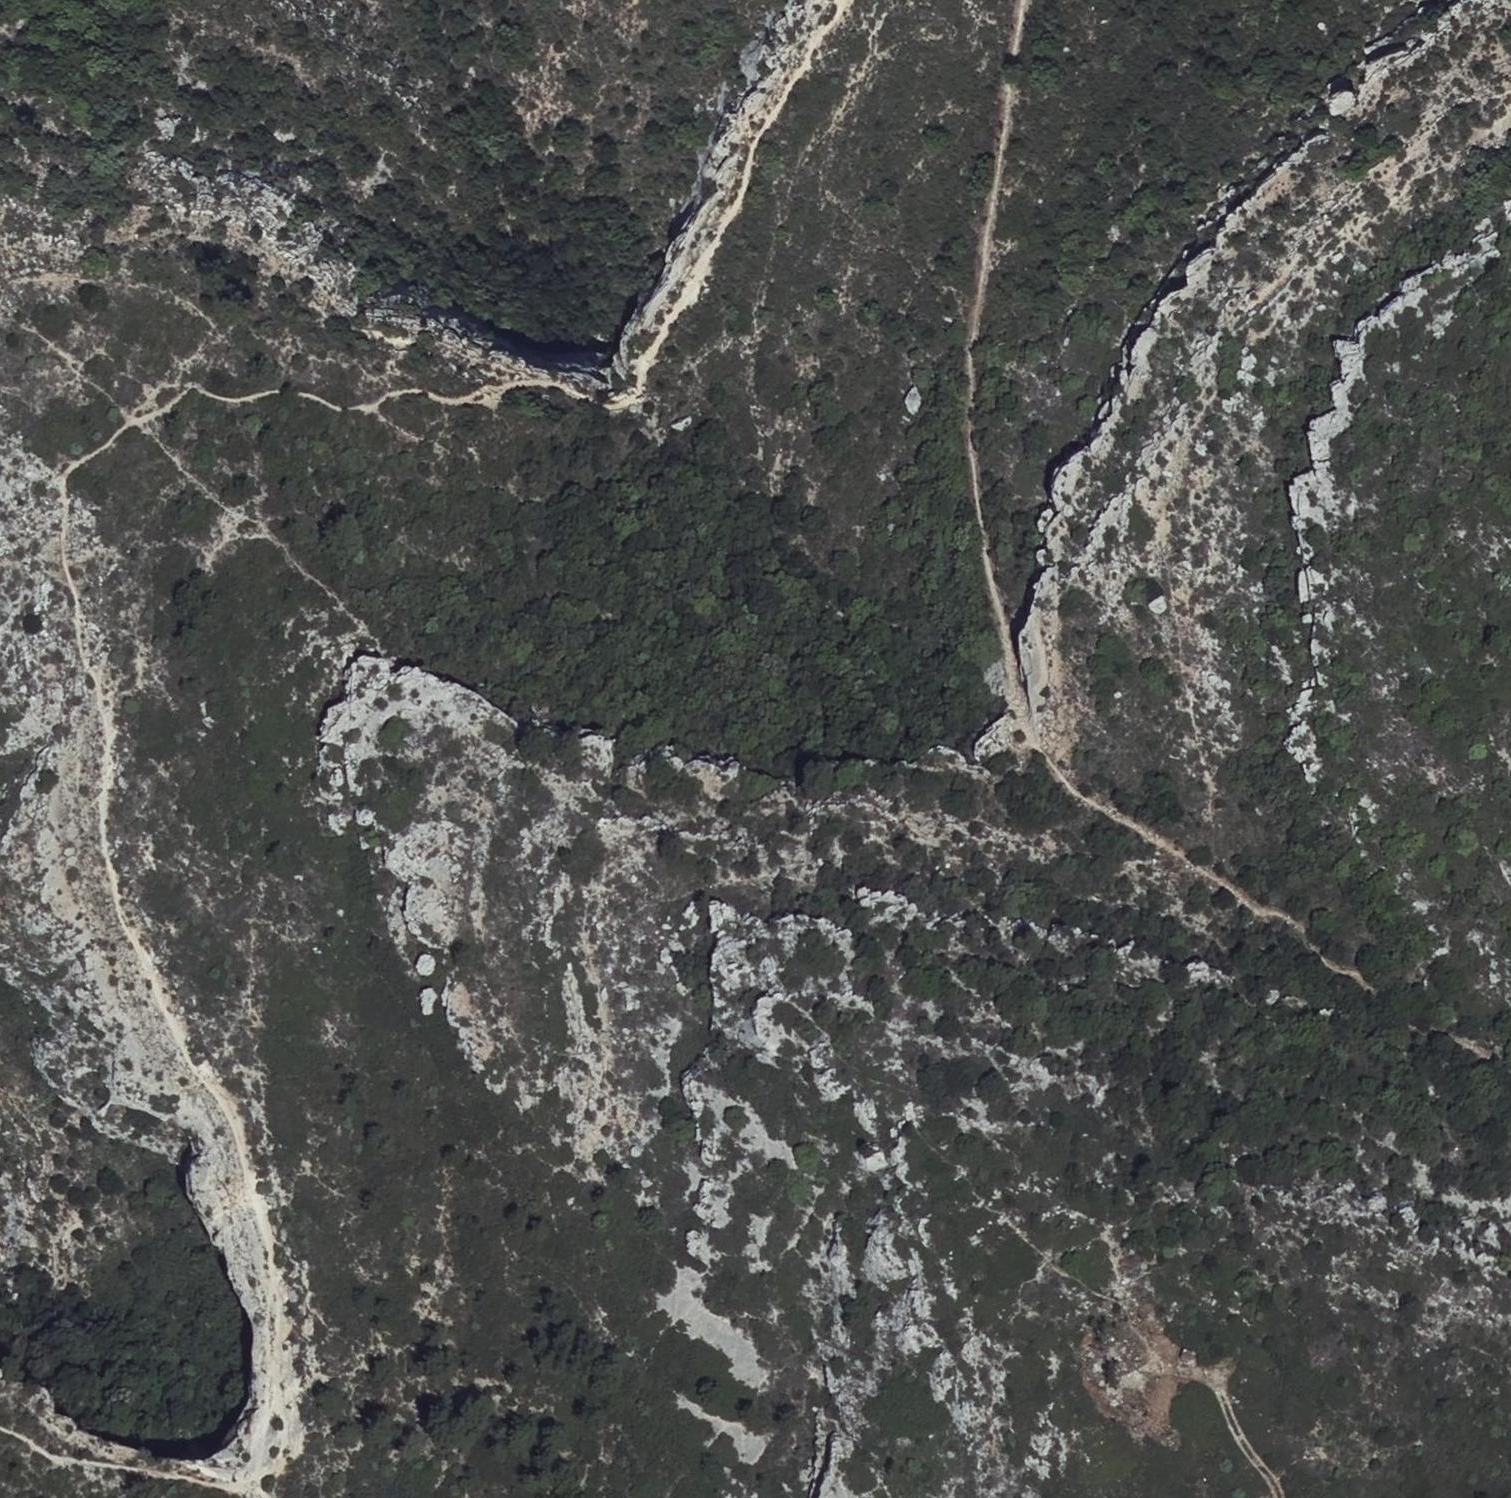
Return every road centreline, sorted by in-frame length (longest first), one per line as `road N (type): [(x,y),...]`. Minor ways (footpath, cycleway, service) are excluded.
road 1 (track): [(1274,1497),(1274,1484),(1243,1452),(1213,1385),(1174,1367)]

